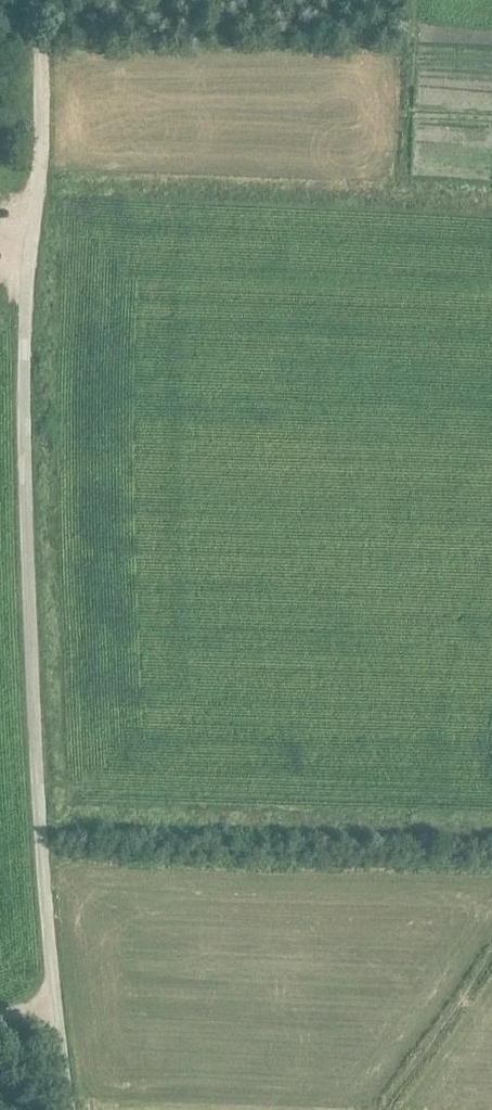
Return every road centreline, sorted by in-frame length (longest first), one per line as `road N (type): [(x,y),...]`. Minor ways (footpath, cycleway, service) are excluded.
road 1 (unclassified): [(70,1109),(28,627),(25,263),(35,0)]
road 2 (track): [(370,1109),(491,947)]

